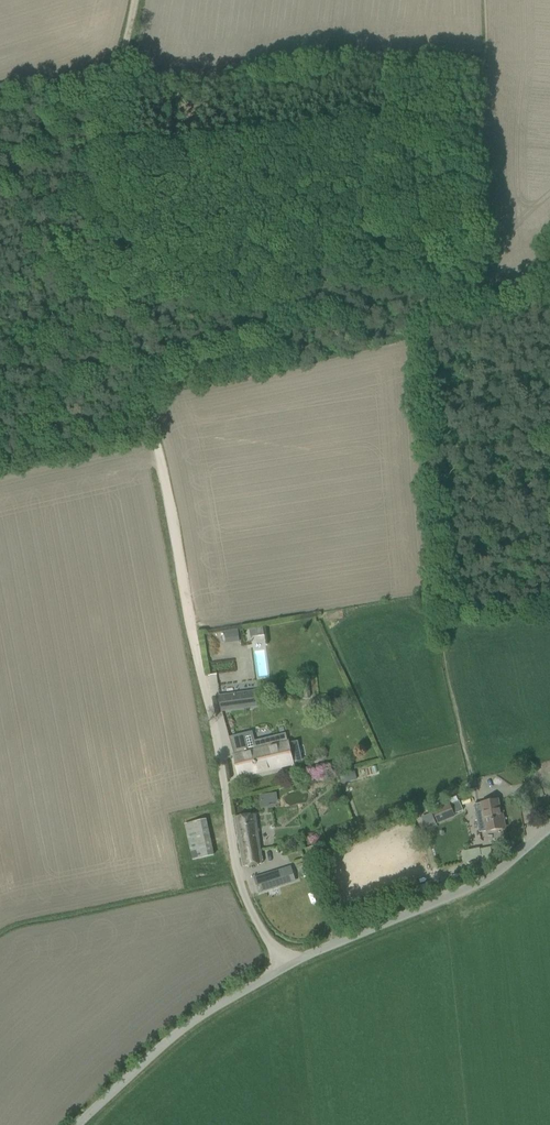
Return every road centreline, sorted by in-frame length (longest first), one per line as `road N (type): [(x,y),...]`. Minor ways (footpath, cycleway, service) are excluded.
road 1 (track): [(283,968),(241,889),(147,408),(101,309)]
road 2 (unclassified): [(80,1124),(215,1006),(336,942),(466,890),(549,828)]
road 3 (track): [(117,84),(194,87),(421,65),(482,67)]
road 4 (track): [(101,309),(102,161),(117,84)]
road 5 (track): [(101,309),(0,213)]
road 6 (track): [(423,454),(549,447)]
road 7 (track): [(0,115),(92,77),(117,84)]

